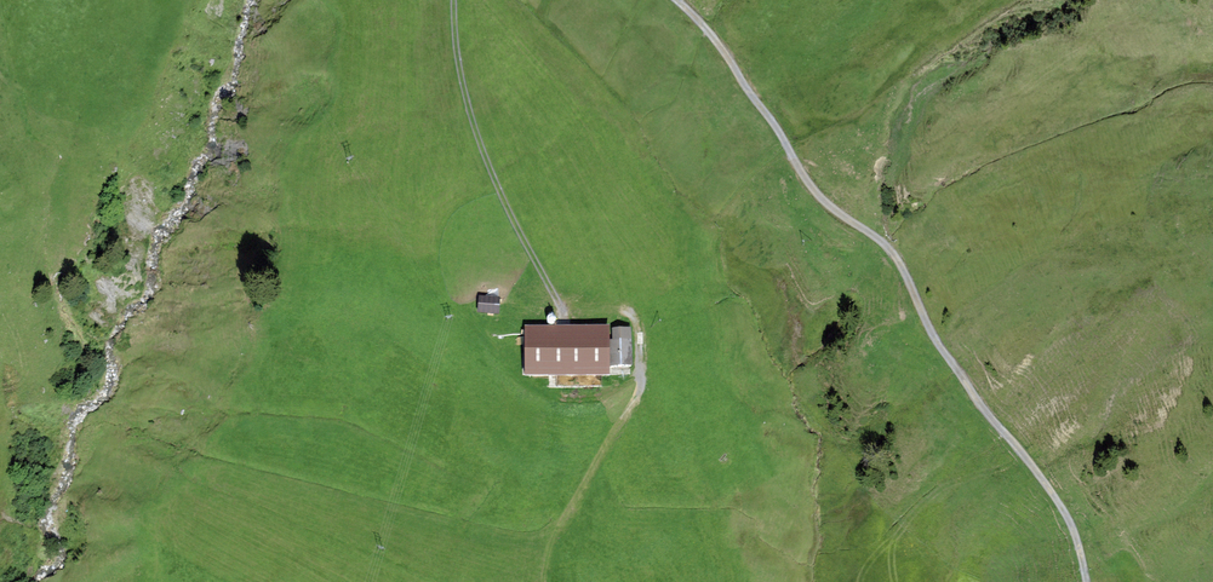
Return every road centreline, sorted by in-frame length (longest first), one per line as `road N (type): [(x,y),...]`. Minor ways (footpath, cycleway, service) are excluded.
road 1 (track): [(677,0),(719,43),(809,184),(900,260),(935,339),(1057,499),(1074,528),(1086,581)]
road 2 (track): [(562,311),(631,315),(640,381),(558,524),(542,581)]
road 3 (track): [(453,0),(459,64),(482,150),(567,322)]

